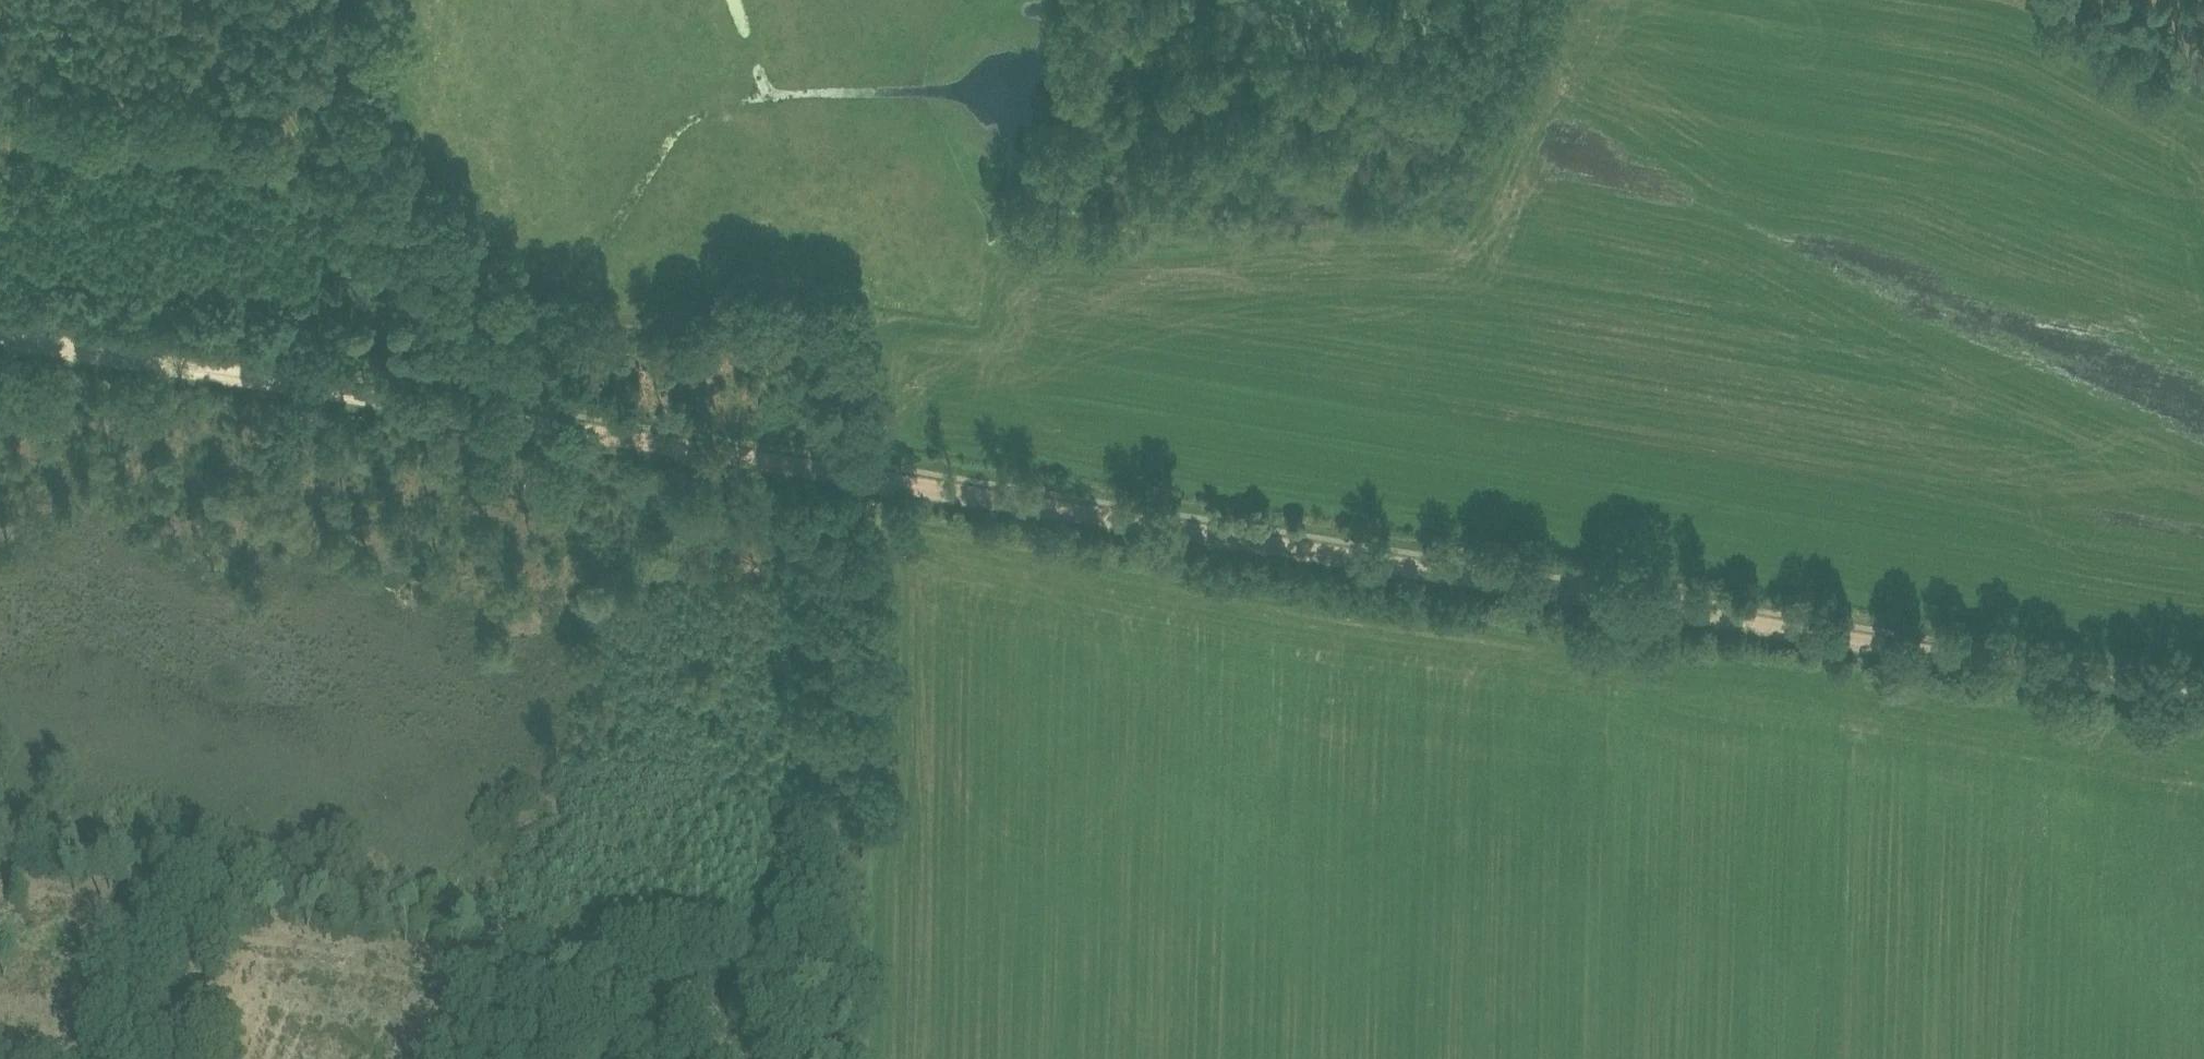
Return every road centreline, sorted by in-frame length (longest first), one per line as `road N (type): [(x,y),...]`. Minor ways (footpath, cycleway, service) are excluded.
road 1 (track): [(0,337),(2203,699)]

